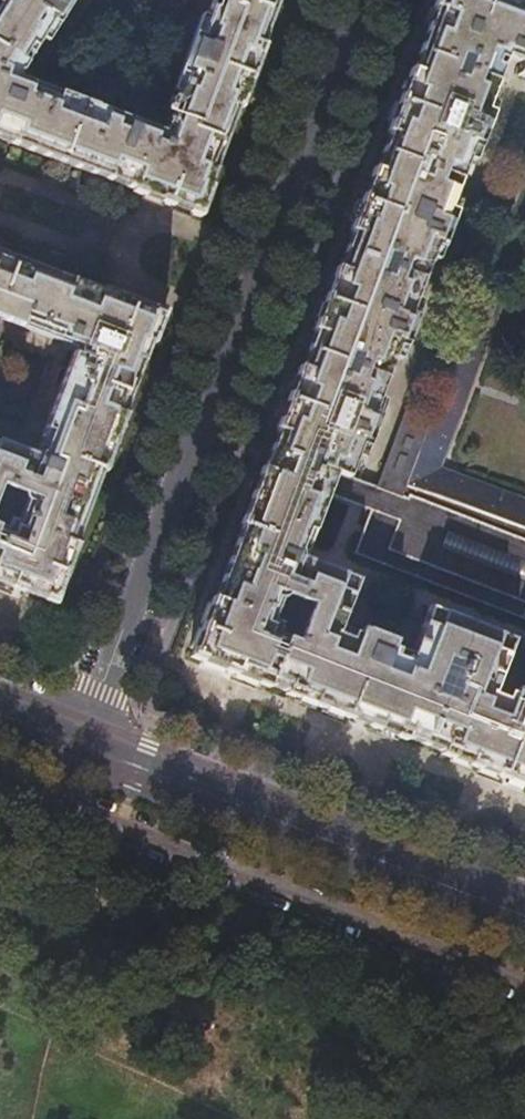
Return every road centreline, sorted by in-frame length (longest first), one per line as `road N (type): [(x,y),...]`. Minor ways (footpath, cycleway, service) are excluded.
road 1 (residential): [(353,0),(80,745)]
road 2 (secondary): [(80,745),(524,917)]

